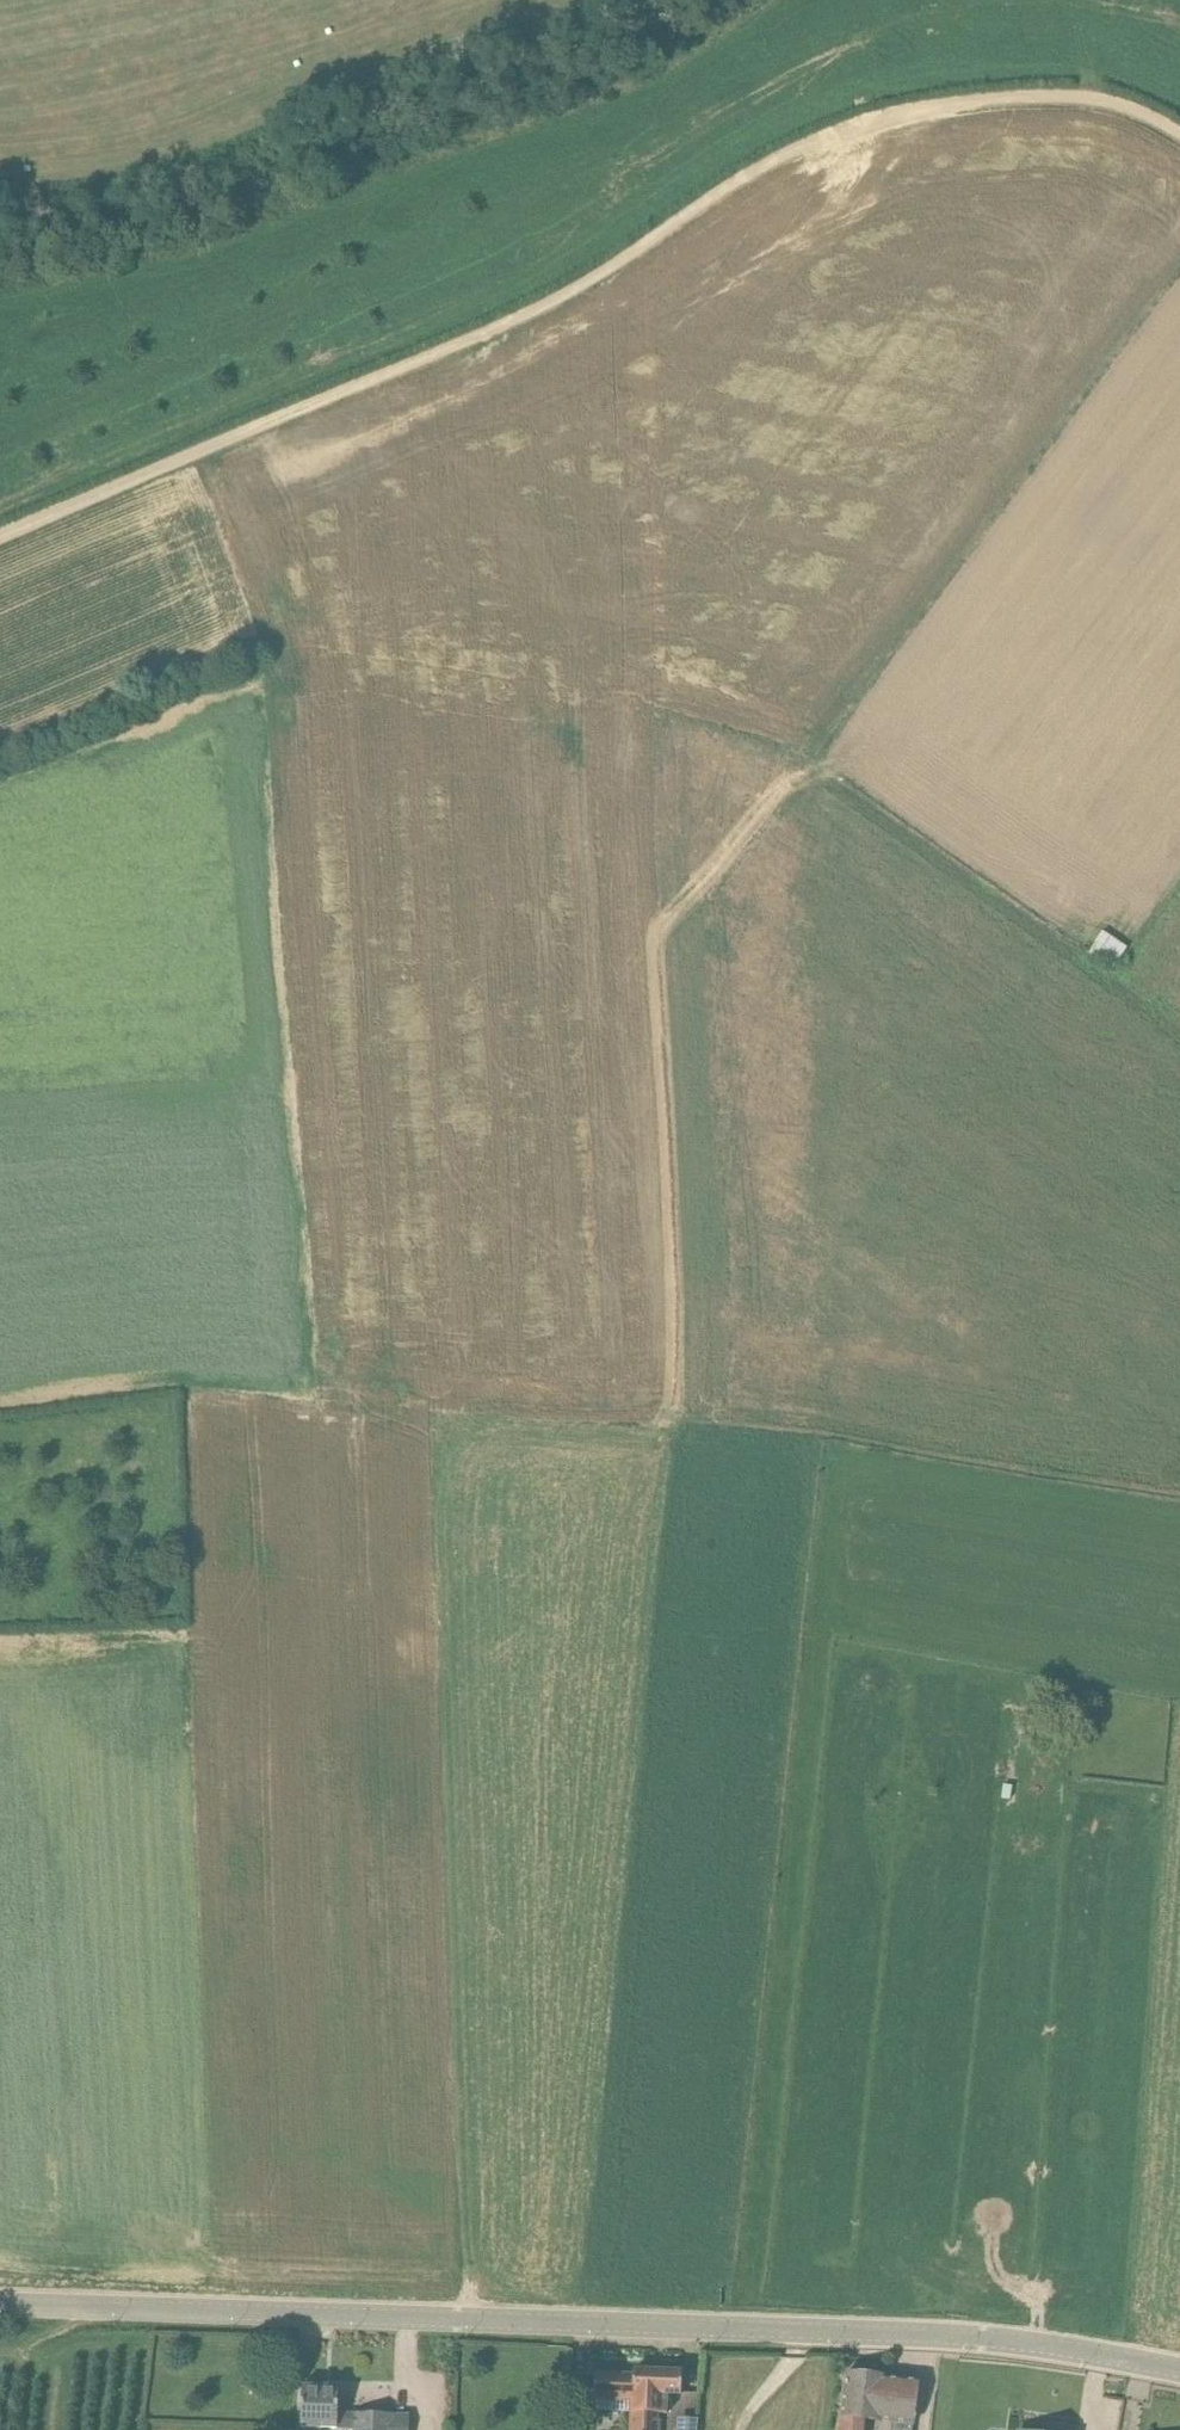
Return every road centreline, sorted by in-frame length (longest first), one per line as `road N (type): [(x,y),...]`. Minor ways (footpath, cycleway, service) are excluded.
road 1 (track): [(1179,131),(1128,105),(1046,93),(921,106),(836,130),(748,174),(539,309),(0,538)]
road 2 (tertiary): [(1179,2370),(955,2336),(0,2305)]

